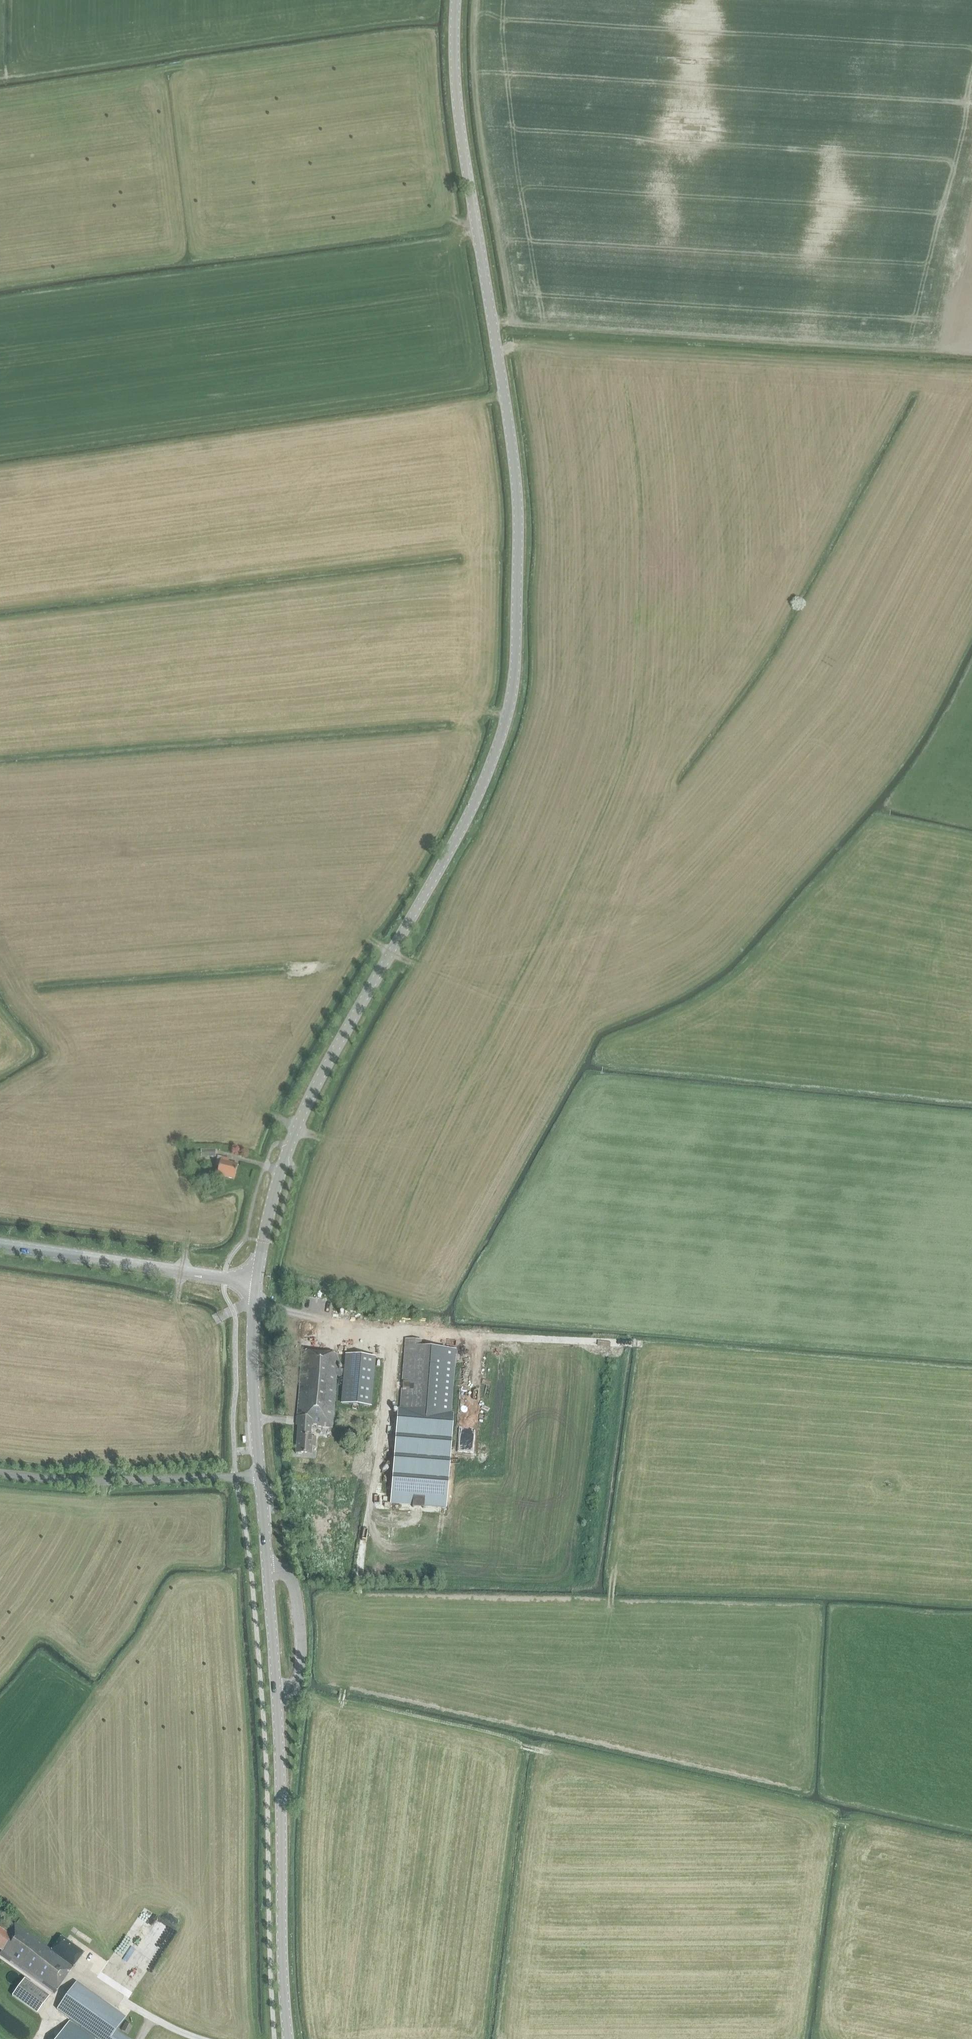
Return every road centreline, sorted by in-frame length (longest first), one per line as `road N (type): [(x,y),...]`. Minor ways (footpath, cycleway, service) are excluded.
road 1 (secondary): [(255,1282),(288,1144),(443,864),(495,758),(510,706),(519,533),(513,441),(458,106),(457,0)]
road 2 (secondary): [(289,2038),(276,1695)]
road 3 (unclassified): [(260,1476),(102,1484),(0,1476)]
road 4 (tertiary): [(255,1282),(0,1245)]
road 5 (secondary): [(260,1476),(249,1357),(255,1282)]
road 6 (unclassified): [(276,1695),(299,1677),(301,1637),(293,1584),(267,1563)]
road 7 (secondary): [(276,1695),(267,1563)]

